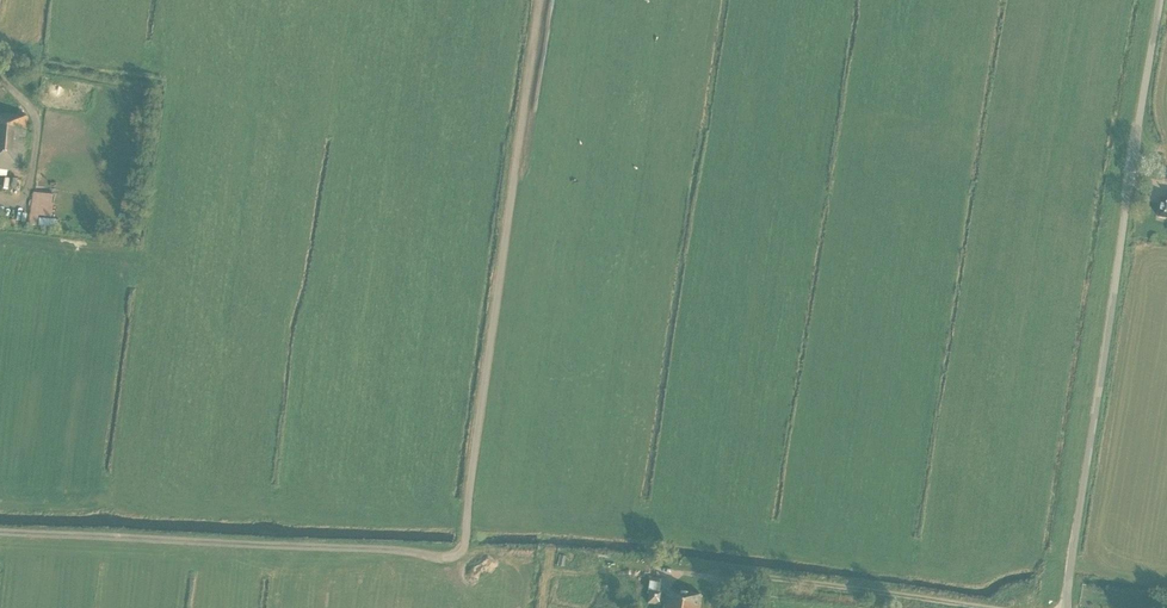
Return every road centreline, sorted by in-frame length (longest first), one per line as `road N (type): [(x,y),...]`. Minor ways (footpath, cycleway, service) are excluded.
road 1 (unclassified): [(1066,607),(1161,0)]

